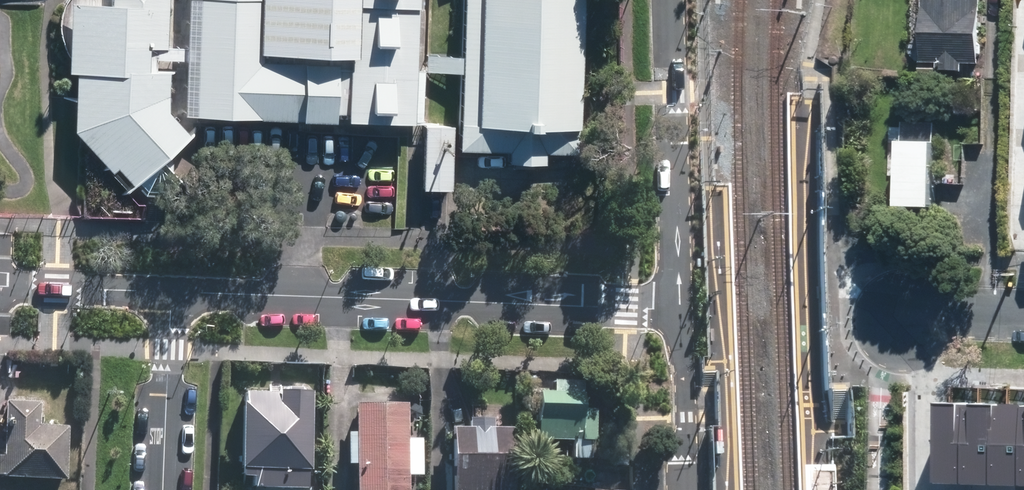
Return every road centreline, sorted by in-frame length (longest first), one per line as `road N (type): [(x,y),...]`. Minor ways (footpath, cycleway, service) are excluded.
road 1 (residential): [(680,308),(171,290)]
road 2 (residential): [(680,308),(673,0)]
road 3 (residential): [(171,290),(160,489)]
road 4 (residential): [(687,489),(690,413),(680,308)]
road 5 (residential): [(171,290),(0,284)]
road 6 (residential): [(899,314),(1023,318)]

